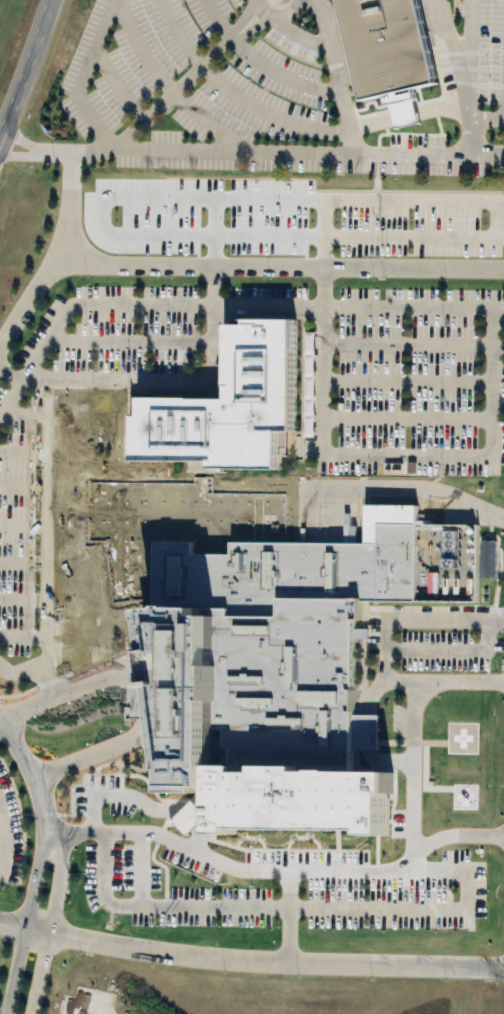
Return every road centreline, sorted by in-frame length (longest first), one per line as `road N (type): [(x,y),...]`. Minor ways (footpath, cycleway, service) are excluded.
road 1 (secondary): [(0,140),(39,62),(58,0)]

